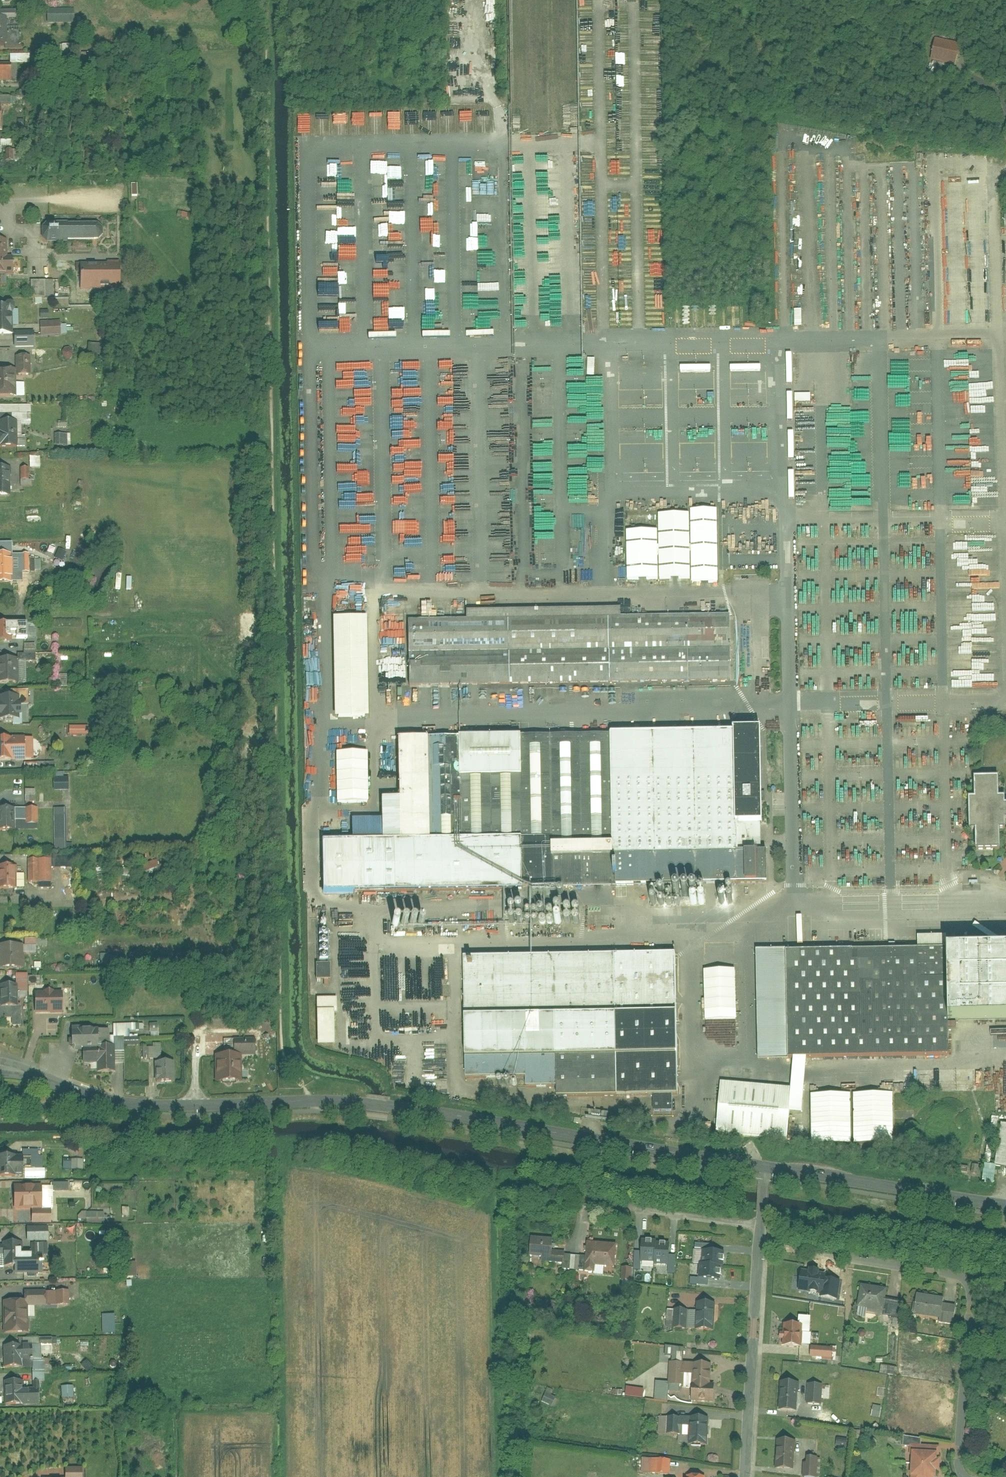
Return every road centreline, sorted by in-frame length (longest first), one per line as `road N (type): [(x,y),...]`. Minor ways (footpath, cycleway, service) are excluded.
road 1 (residential): [(0,1068),(124,1105),(362,1103),(764,1166)]
road 2 (residential): [(764,1166),(1005,1204)]
road 3 (residential): [(758,1244),(745,1476)]
road 4 (residential): [(758,1244),(971,1278)]
road 5 (residential): [(971,1278),(956,1468),(963,1476)]
road 6 (residential): [(581,1198),(760,1230)]

